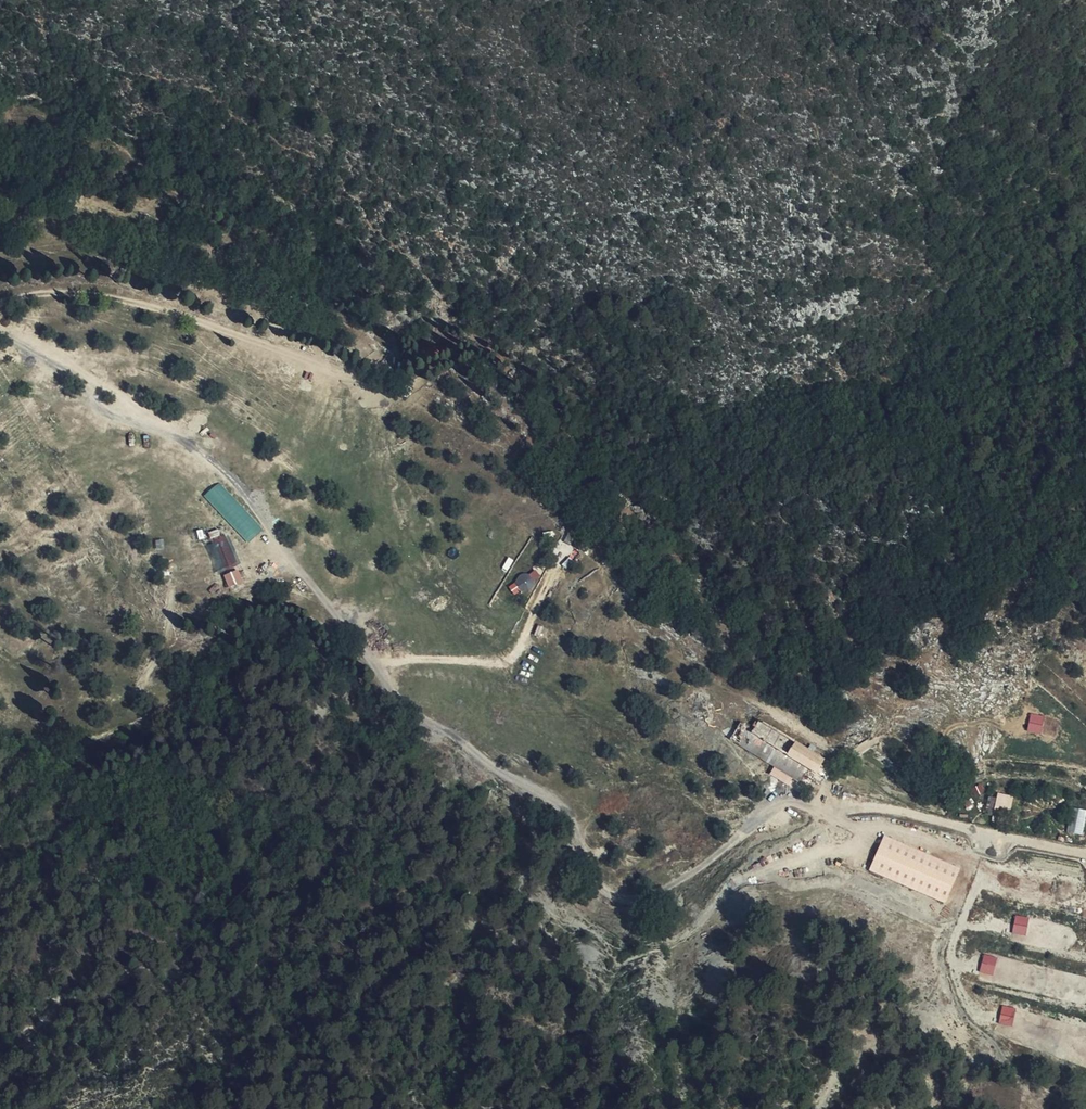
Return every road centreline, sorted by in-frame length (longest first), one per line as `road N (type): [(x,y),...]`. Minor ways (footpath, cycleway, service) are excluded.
road 1 (track): [(0,331),(78,376),(111,418),(170,436),(243,480),(270,532),(395,694),(475,756),(547,795),(608,894),(634,902),(678,888),(787,801),(970,858),(1077,873)]

